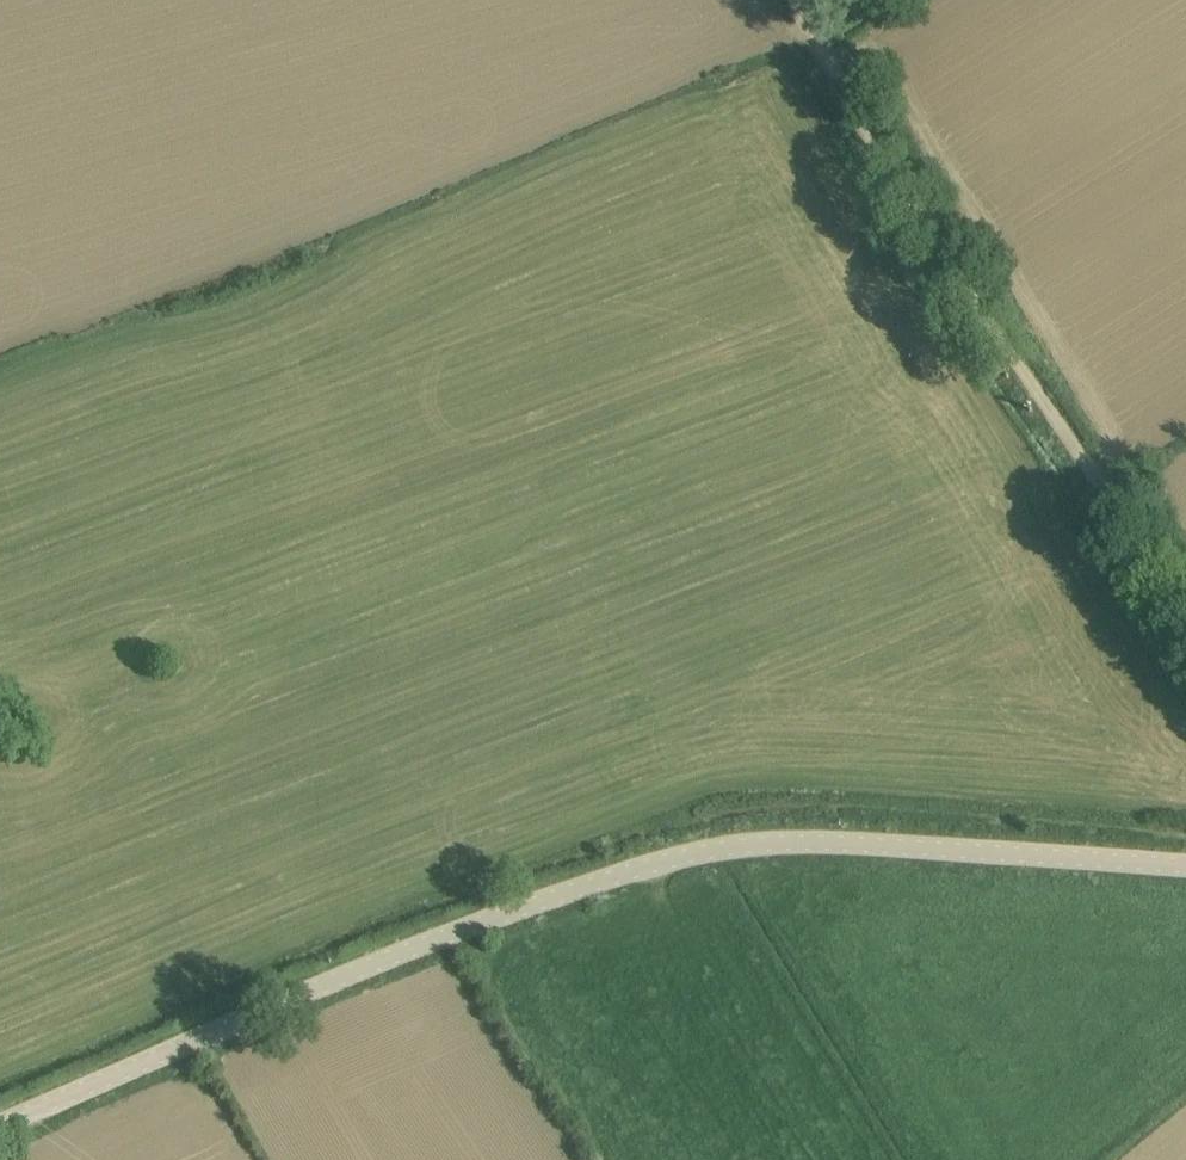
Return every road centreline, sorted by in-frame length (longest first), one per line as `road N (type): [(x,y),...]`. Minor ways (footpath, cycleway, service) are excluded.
road 1 (tertiary): [(1185,866),(801,842),(720,851),(621,873),(526,909),(0,1125)]
road 2 (track): [(1185,610),(855,128),(784,0)]

